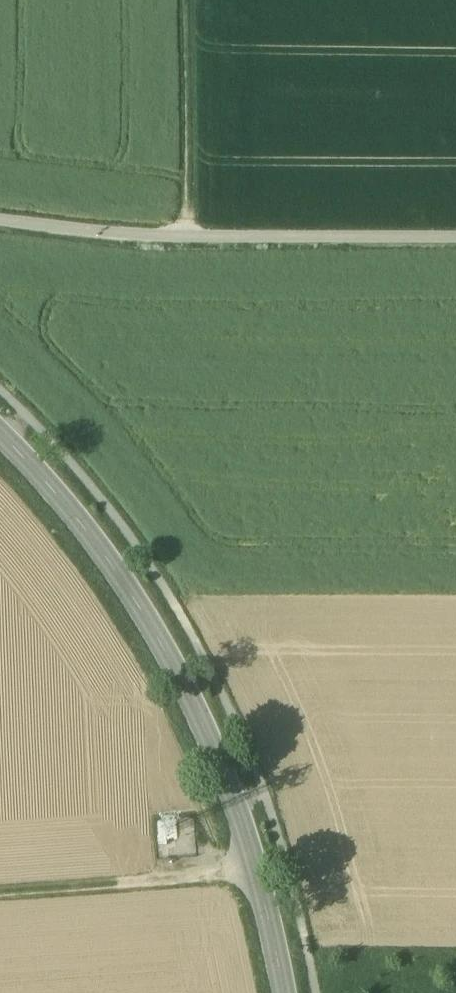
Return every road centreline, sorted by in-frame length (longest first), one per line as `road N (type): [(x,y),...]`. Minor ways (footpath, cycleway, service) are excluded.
road 1 (tertiary): [(0,430),(88,531),(164,645),(245,831),(282,992)]
road 2 (track): [(0,221),(190,237),(455,237)]
road 3 (track): [(256,873),(0,895)]
road 4 (track): [(190,237),(190,0)]

